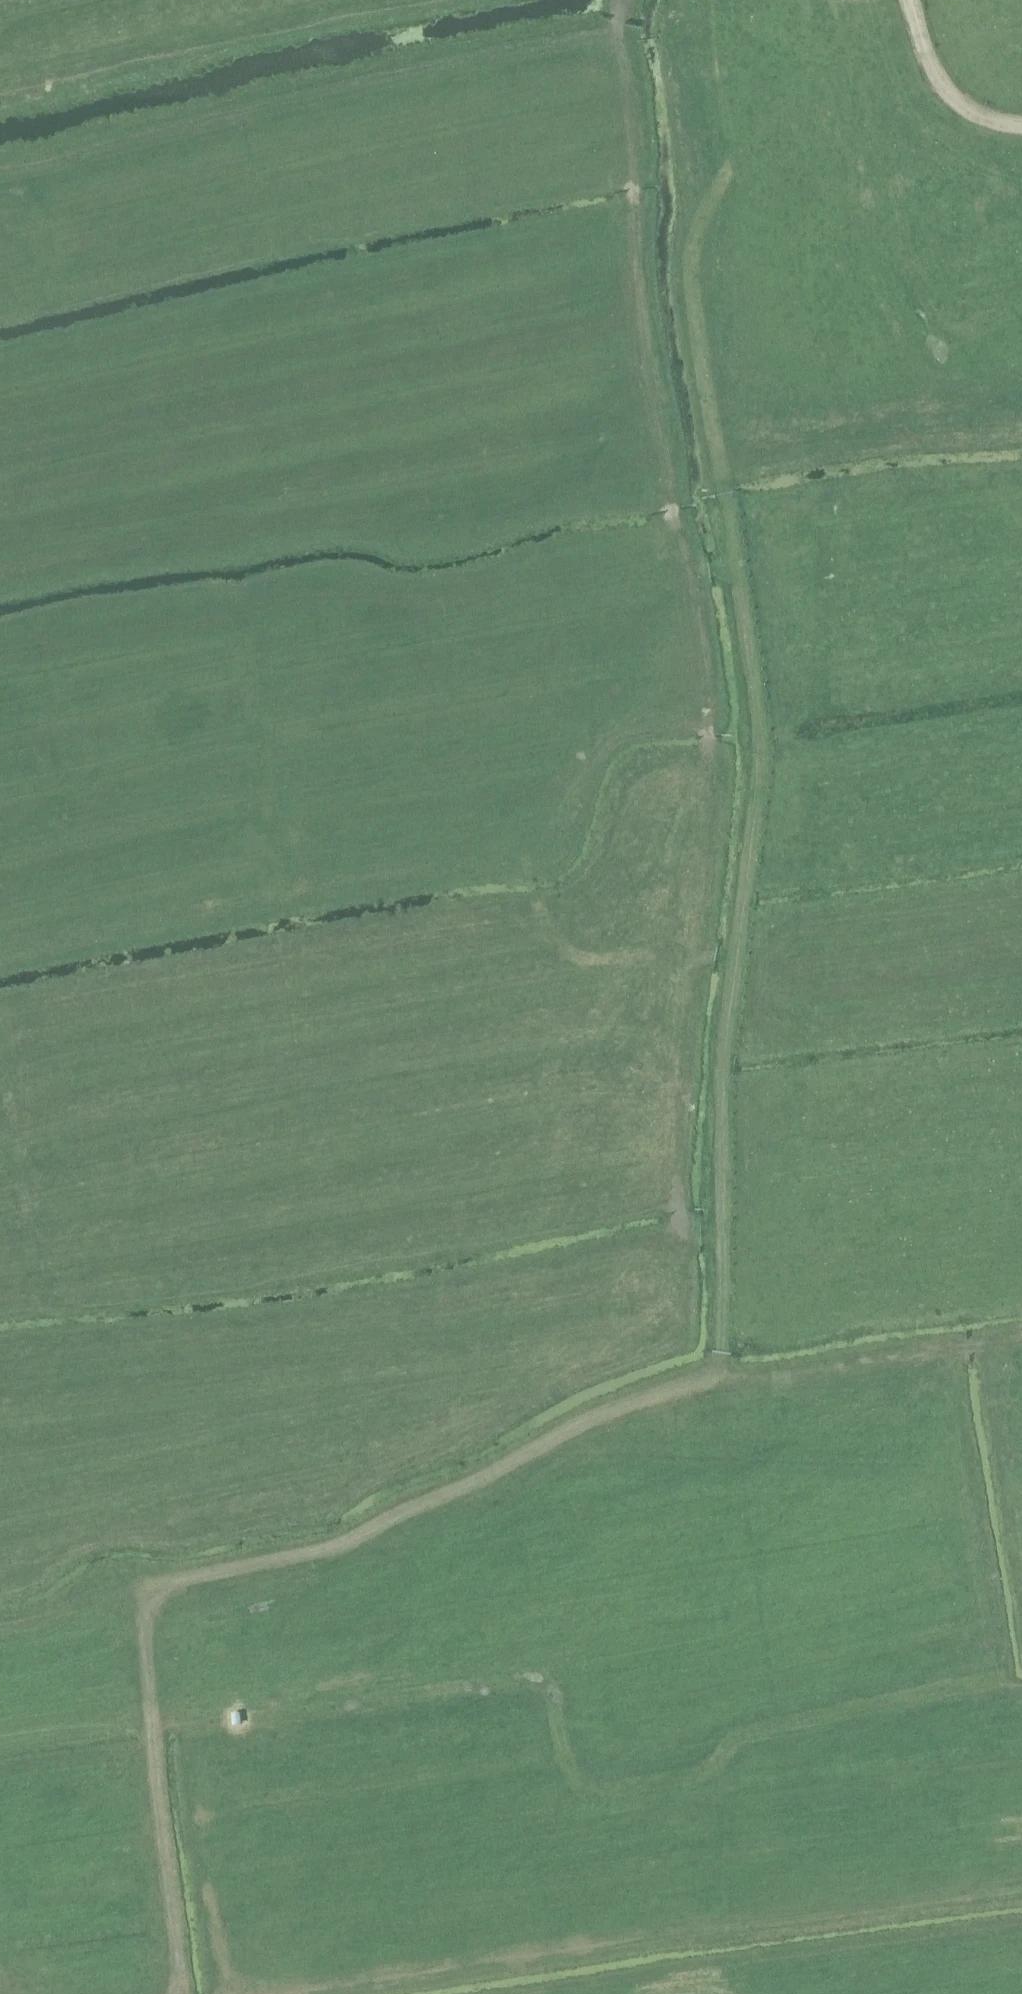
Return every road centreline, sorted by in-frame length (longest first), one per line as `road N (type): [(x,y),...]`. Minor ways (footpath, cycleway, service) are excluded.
road 1 (track): [(718,1378),(723,1066),(761,765),(685,283),(687,246),(722,174),(888,0)]
road 2 (track): [(178,1993),(143,1640),(166,1590),(195,1574),(330,1550),(589,1420),(718,1378)]
road 3 (track): [(718,1378),(882,1368),(983,1346)]
road 4 (track): [(1021,128),(974,113),(954,95),(923,46),(911,0)]

